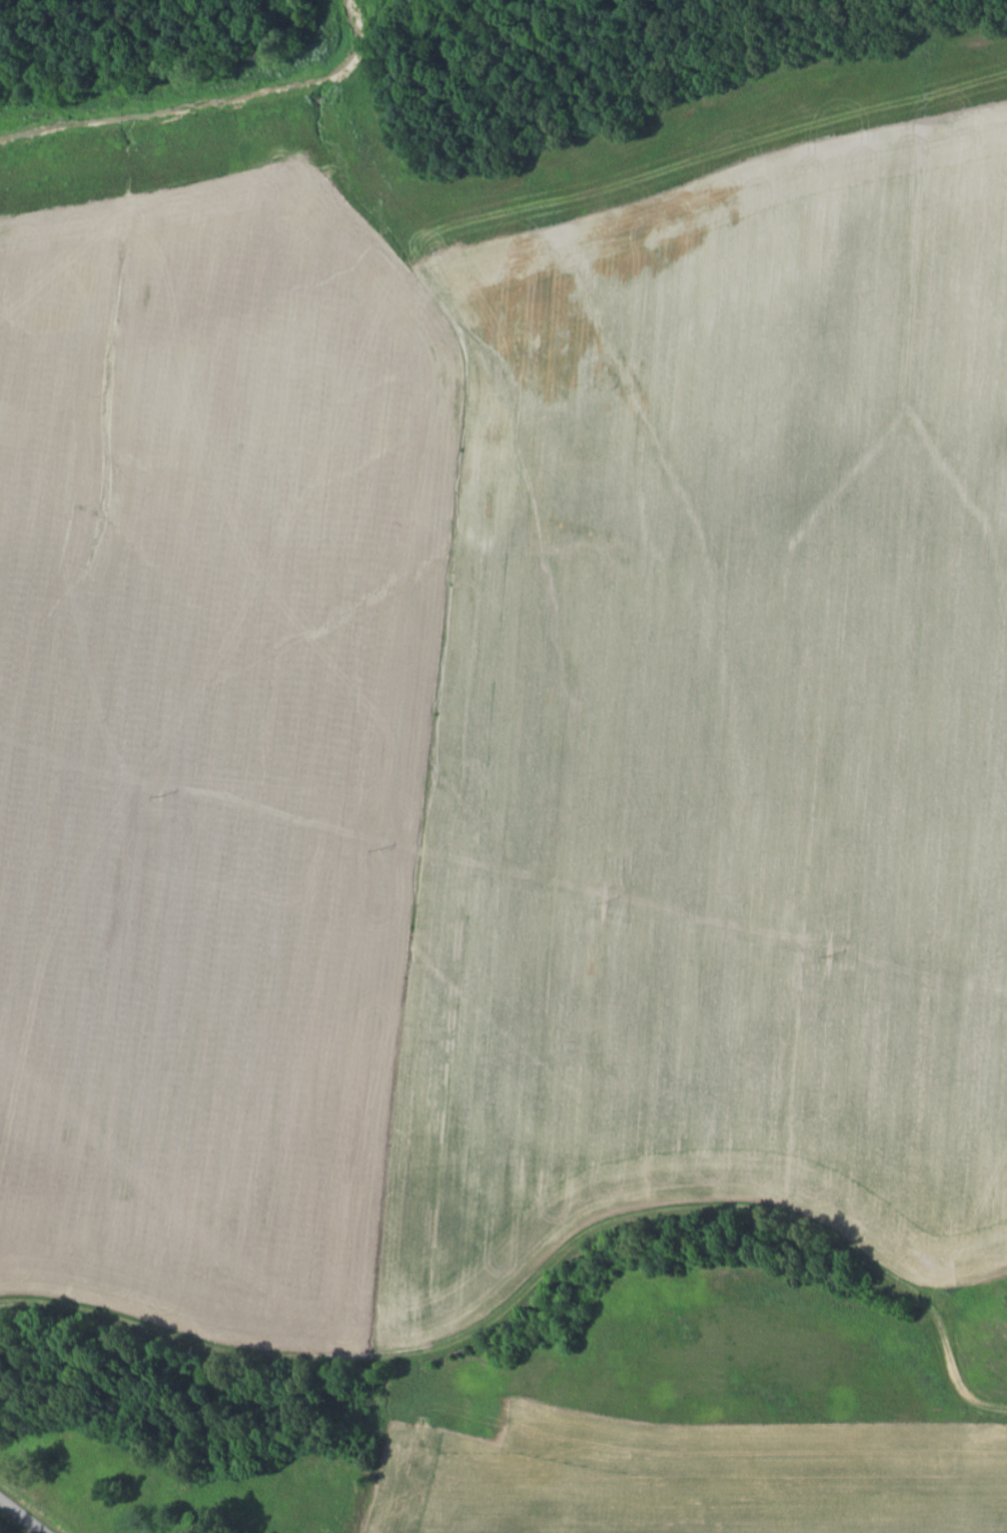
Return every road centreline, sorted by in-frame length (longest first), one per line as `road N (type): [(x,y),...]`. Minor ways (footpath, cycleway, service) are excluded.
road 1 (residential): [(87,302),(772,105),(965,0)]

